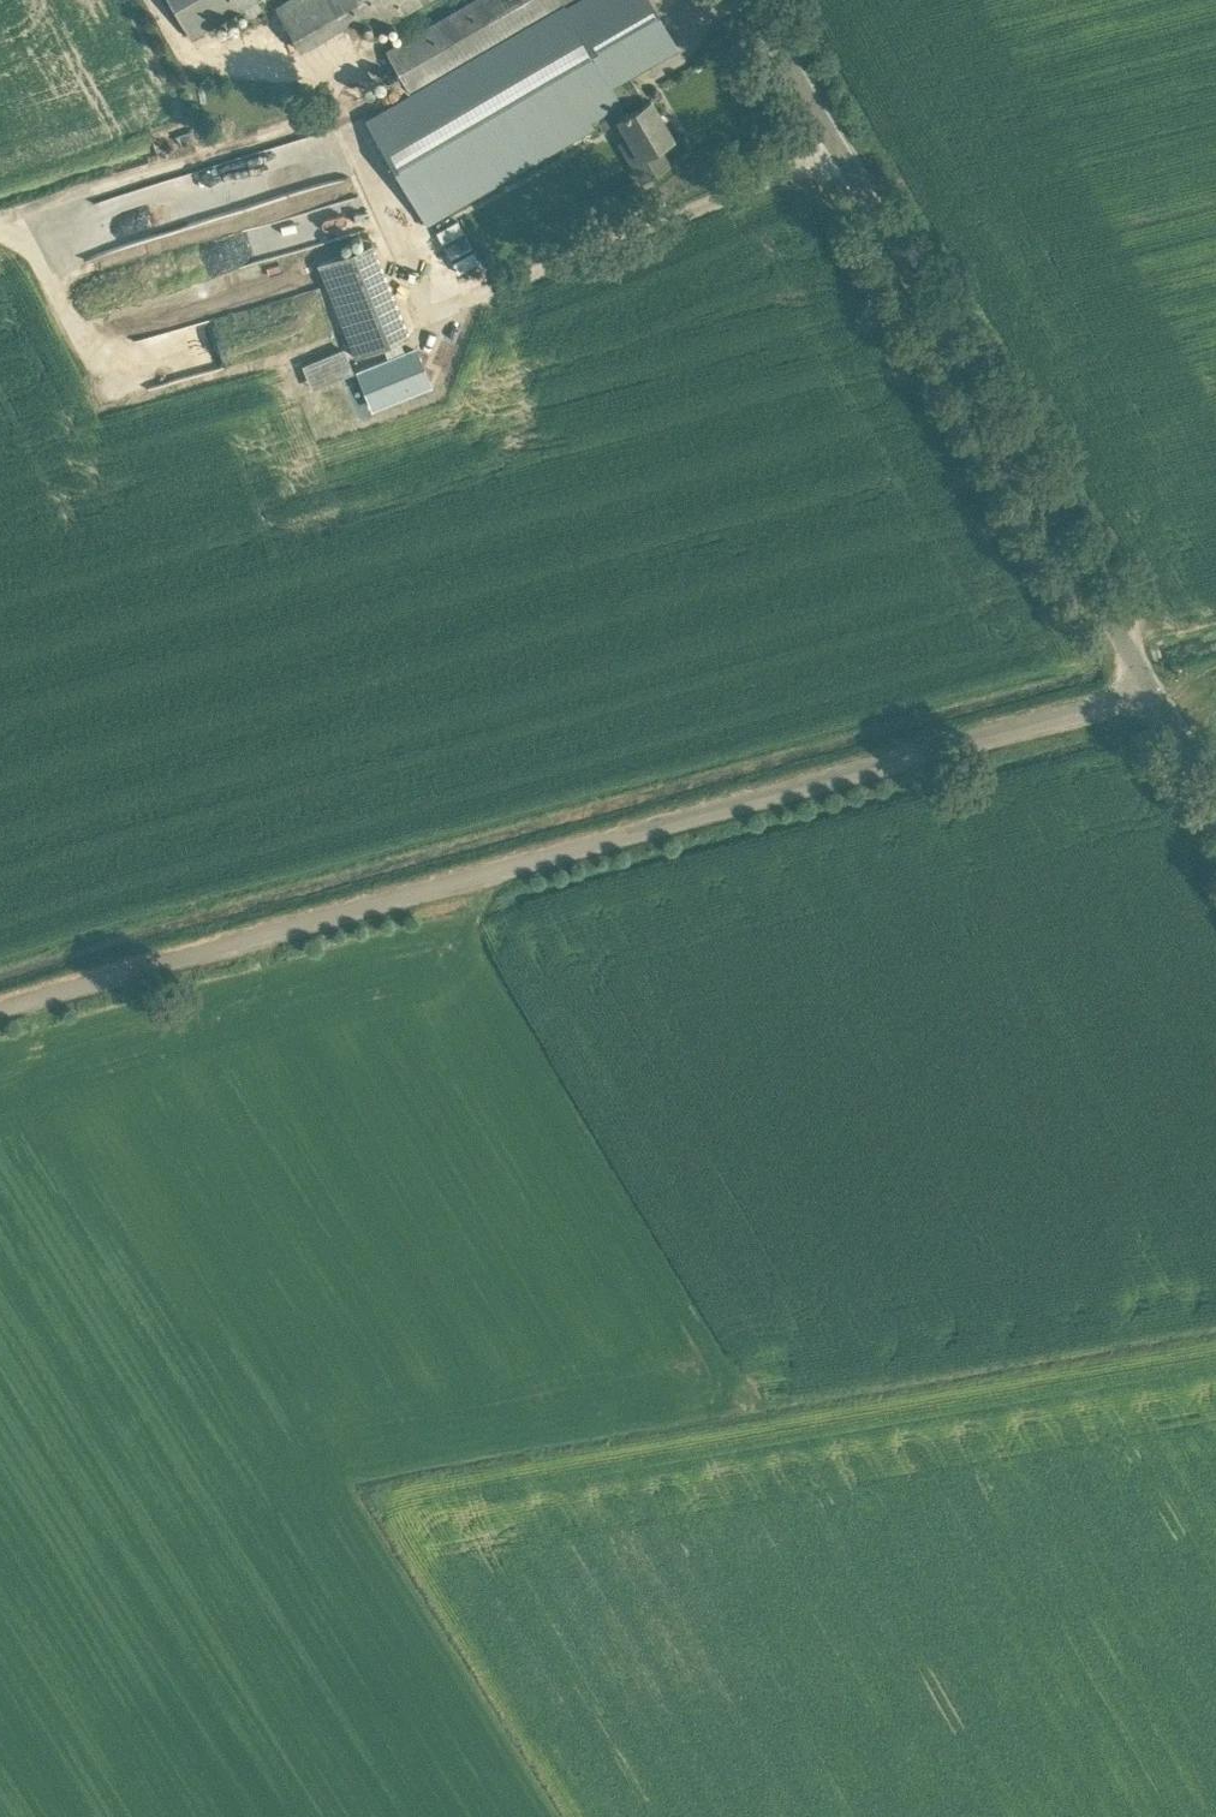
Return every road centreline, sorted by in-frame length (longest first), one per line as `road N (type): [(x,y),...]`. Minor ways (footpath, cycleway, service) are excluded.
road 1 (unclassified): [(0,1023),(449,888),(1161,702)]
road 2 (unclassified): [(1161,702),(753,0)]

